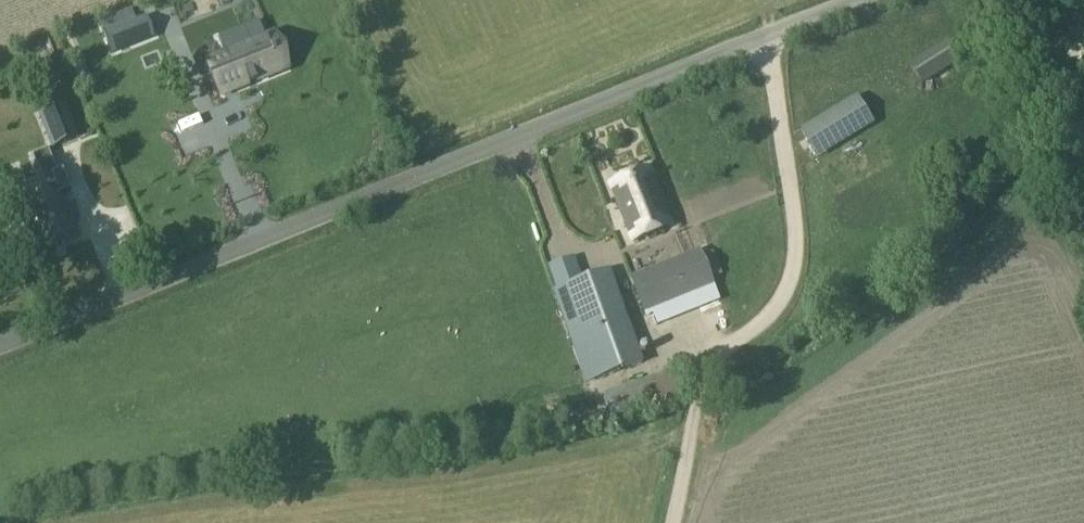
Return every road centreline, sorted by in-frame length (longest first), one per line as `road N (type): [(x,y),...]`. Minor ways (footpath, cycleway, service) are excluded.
road 1 (unclassified): [(0,347),(769,32)]
road 2 (unclassified): [(670,522),(710,368),(779,301),(794,263),(769,32)]

